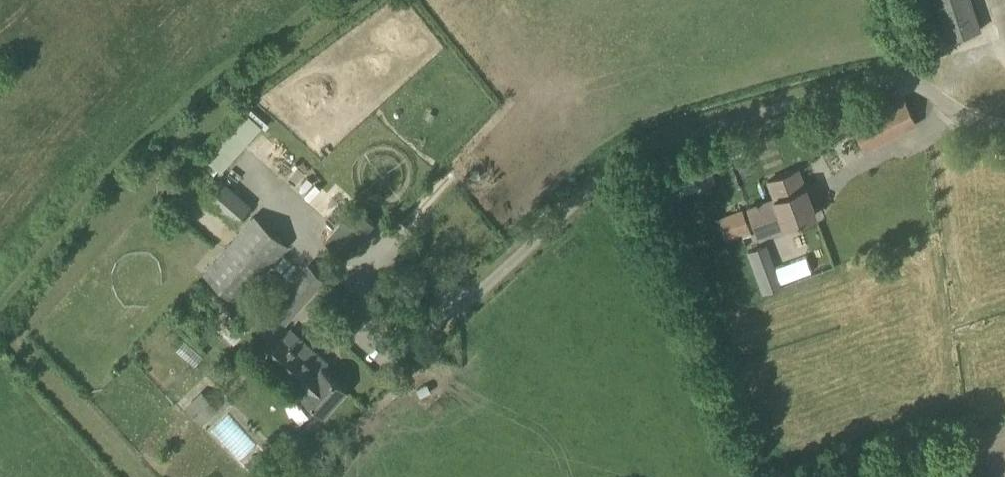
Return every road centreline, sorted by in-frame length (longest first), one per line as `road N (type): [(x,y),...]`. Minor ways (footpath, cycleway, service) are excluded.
road 1 (unclassified): [(1004,112),(911,85),(852,90),(668,135),(635,153),(482,297)]

